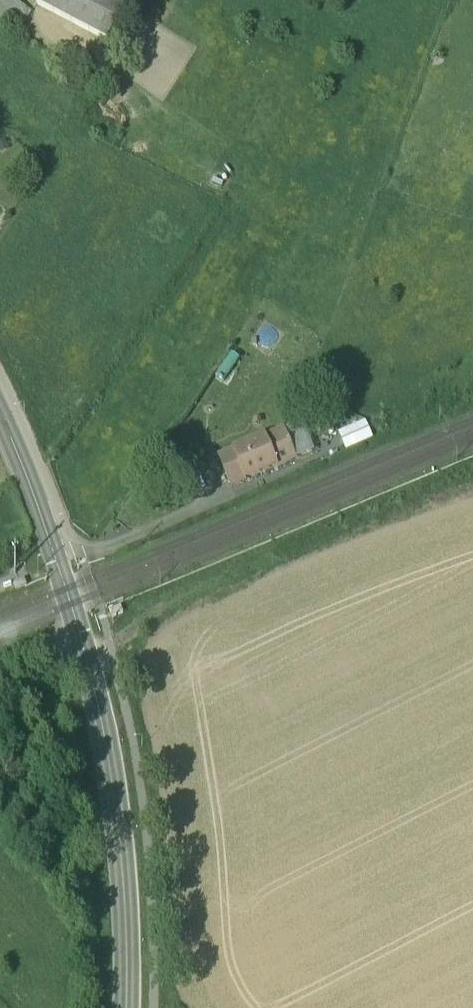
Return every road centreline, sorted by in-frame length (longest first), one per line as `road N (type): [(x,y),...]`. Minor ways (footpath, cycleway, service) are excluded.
road 1 (track): [(93,681),(231,594),(472,511)]
road 2 (secondary): [(138,1007),(119,805),(84,651)]
road 3 (secondary): [(0,415),(84,651)]

